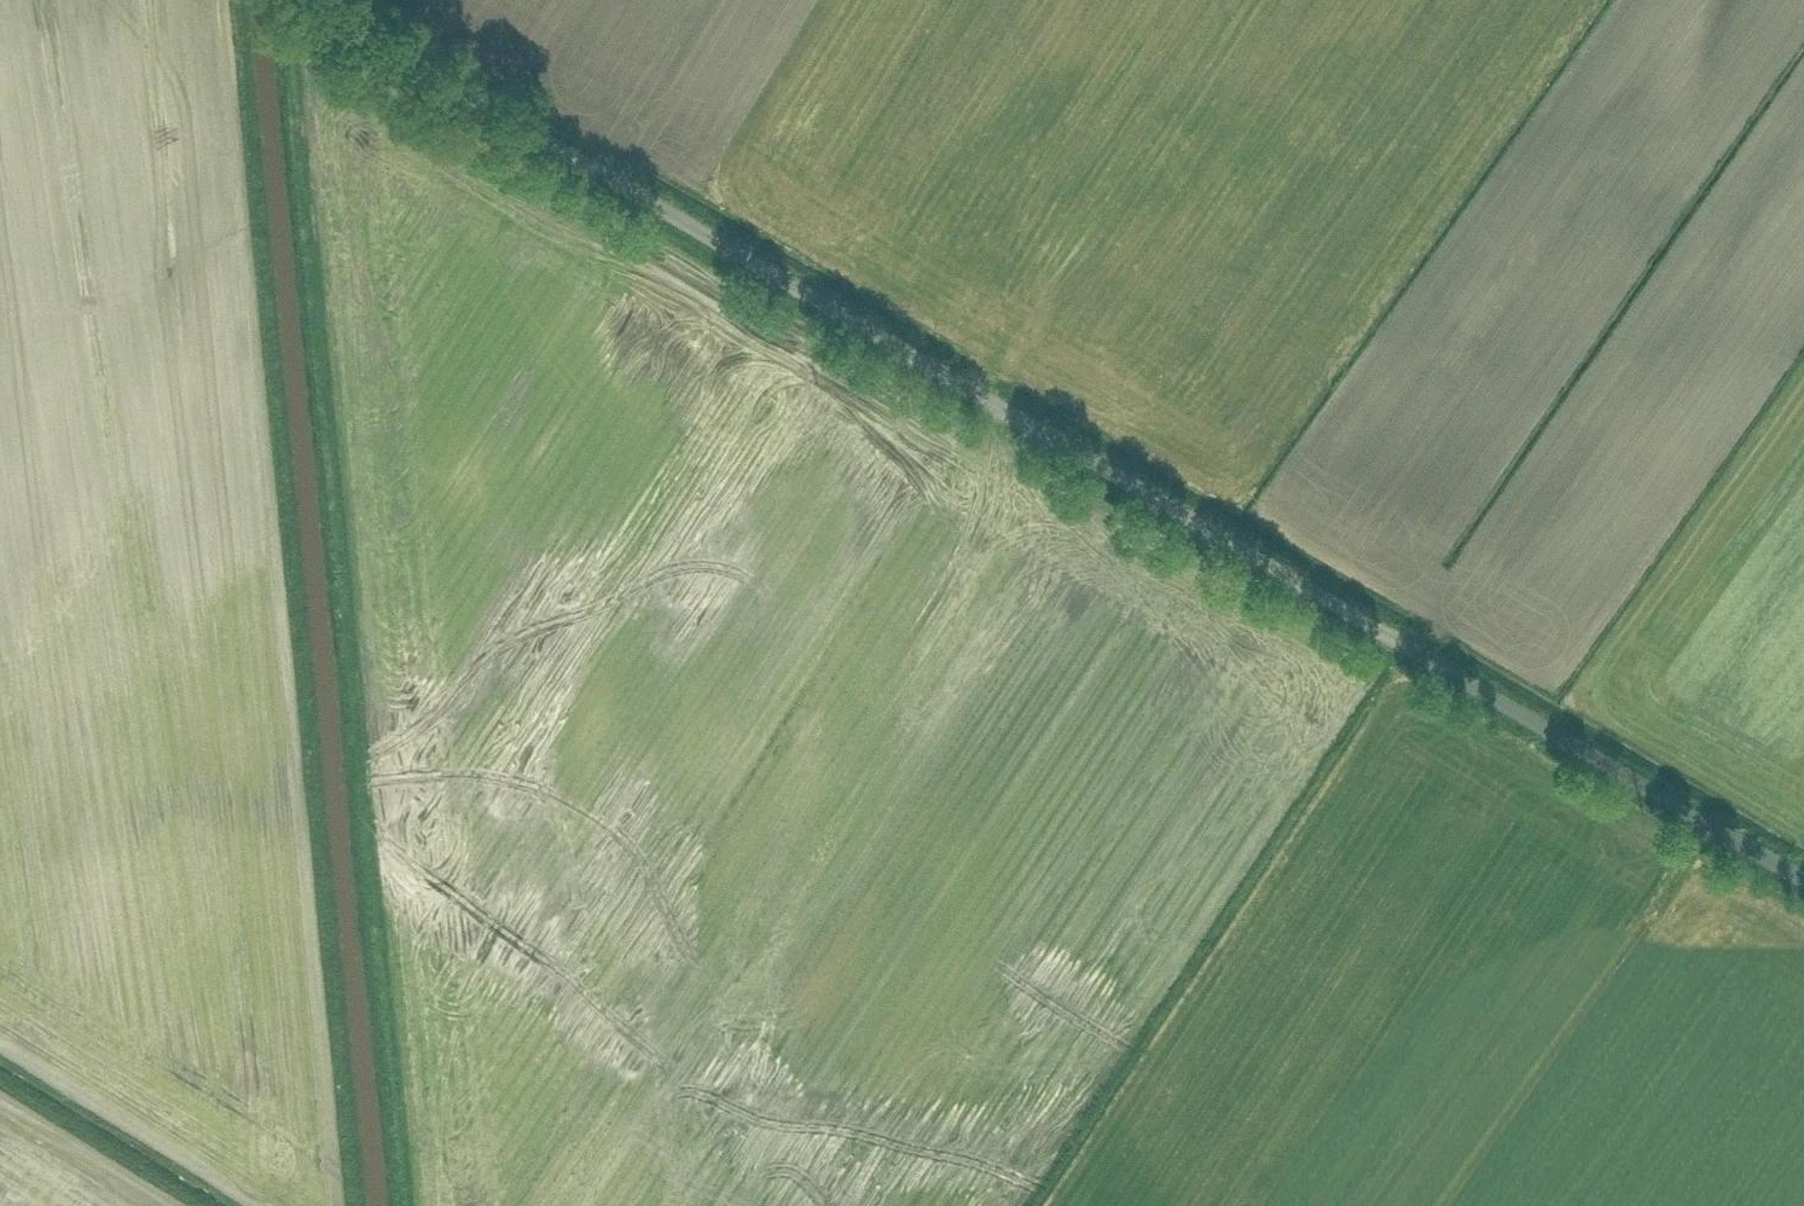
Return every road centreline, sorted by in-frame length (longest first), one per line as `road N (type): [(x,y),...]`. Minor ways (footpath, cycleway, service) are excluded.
road 1 (unclassified): [(1803,880),(368,33),(332,0)]

